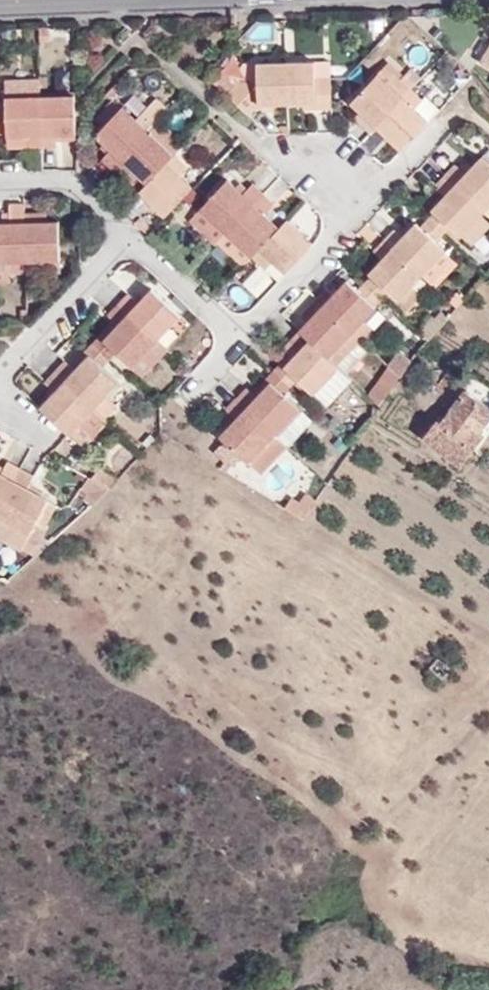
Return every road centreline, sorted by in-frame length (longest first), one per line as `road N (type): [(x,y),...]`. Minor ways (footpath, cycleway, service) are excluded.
road 1 (residential): [(128,233),(0,375)]
road 2 (residential): [(237,337),(348,220)]
road 3 (tertiary): [(0,6),(155,0)]
road 4 (residential): [(128,233),(237,337)]
road 5 (residential): [(0,184),(78,185),(128,233)]
road 6 (residential): [(348,220),(433,132)]

